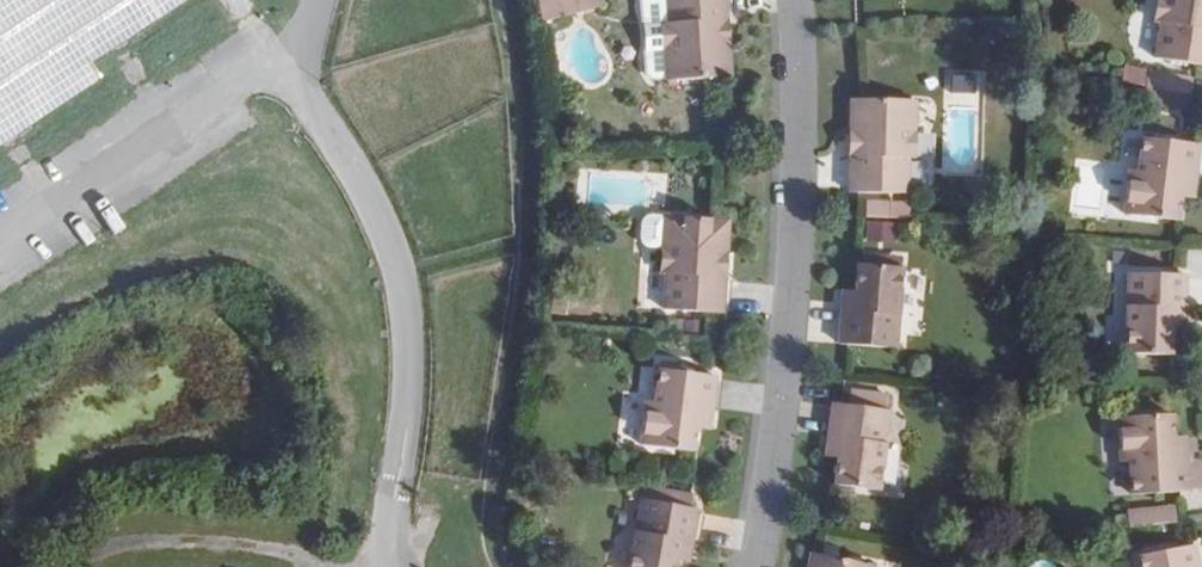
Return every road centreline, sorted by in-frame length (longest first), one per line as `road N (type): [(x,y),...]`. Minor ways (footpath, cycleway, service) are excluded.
road 1 (residential): [(756,566),(791,307),(801,80),(795,0)]

